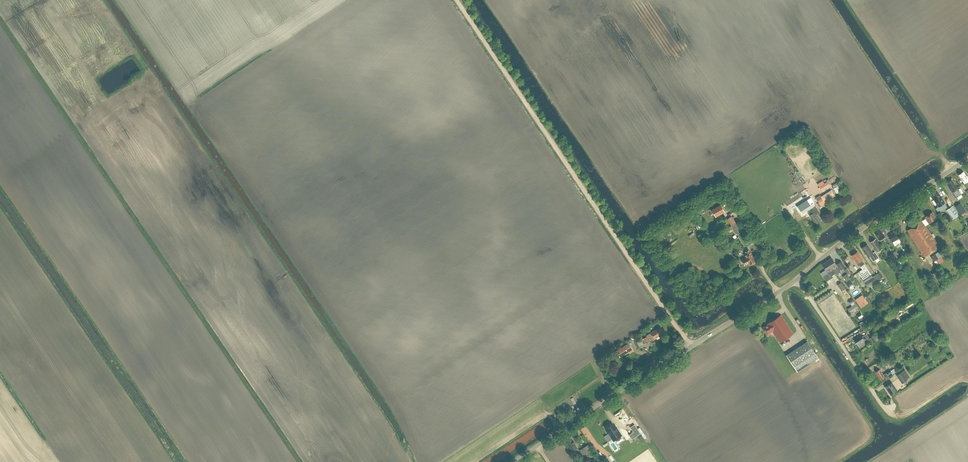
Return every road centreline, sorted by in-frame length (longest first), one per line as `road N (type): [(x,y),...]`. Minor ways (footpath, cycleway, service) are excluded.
road 1 (unclassified): [(690,346),(456,0)]
road 2 (unclassified): [(690,346),(967,158)]
road 3 (unclassified): [(512,461),(690,346)]

